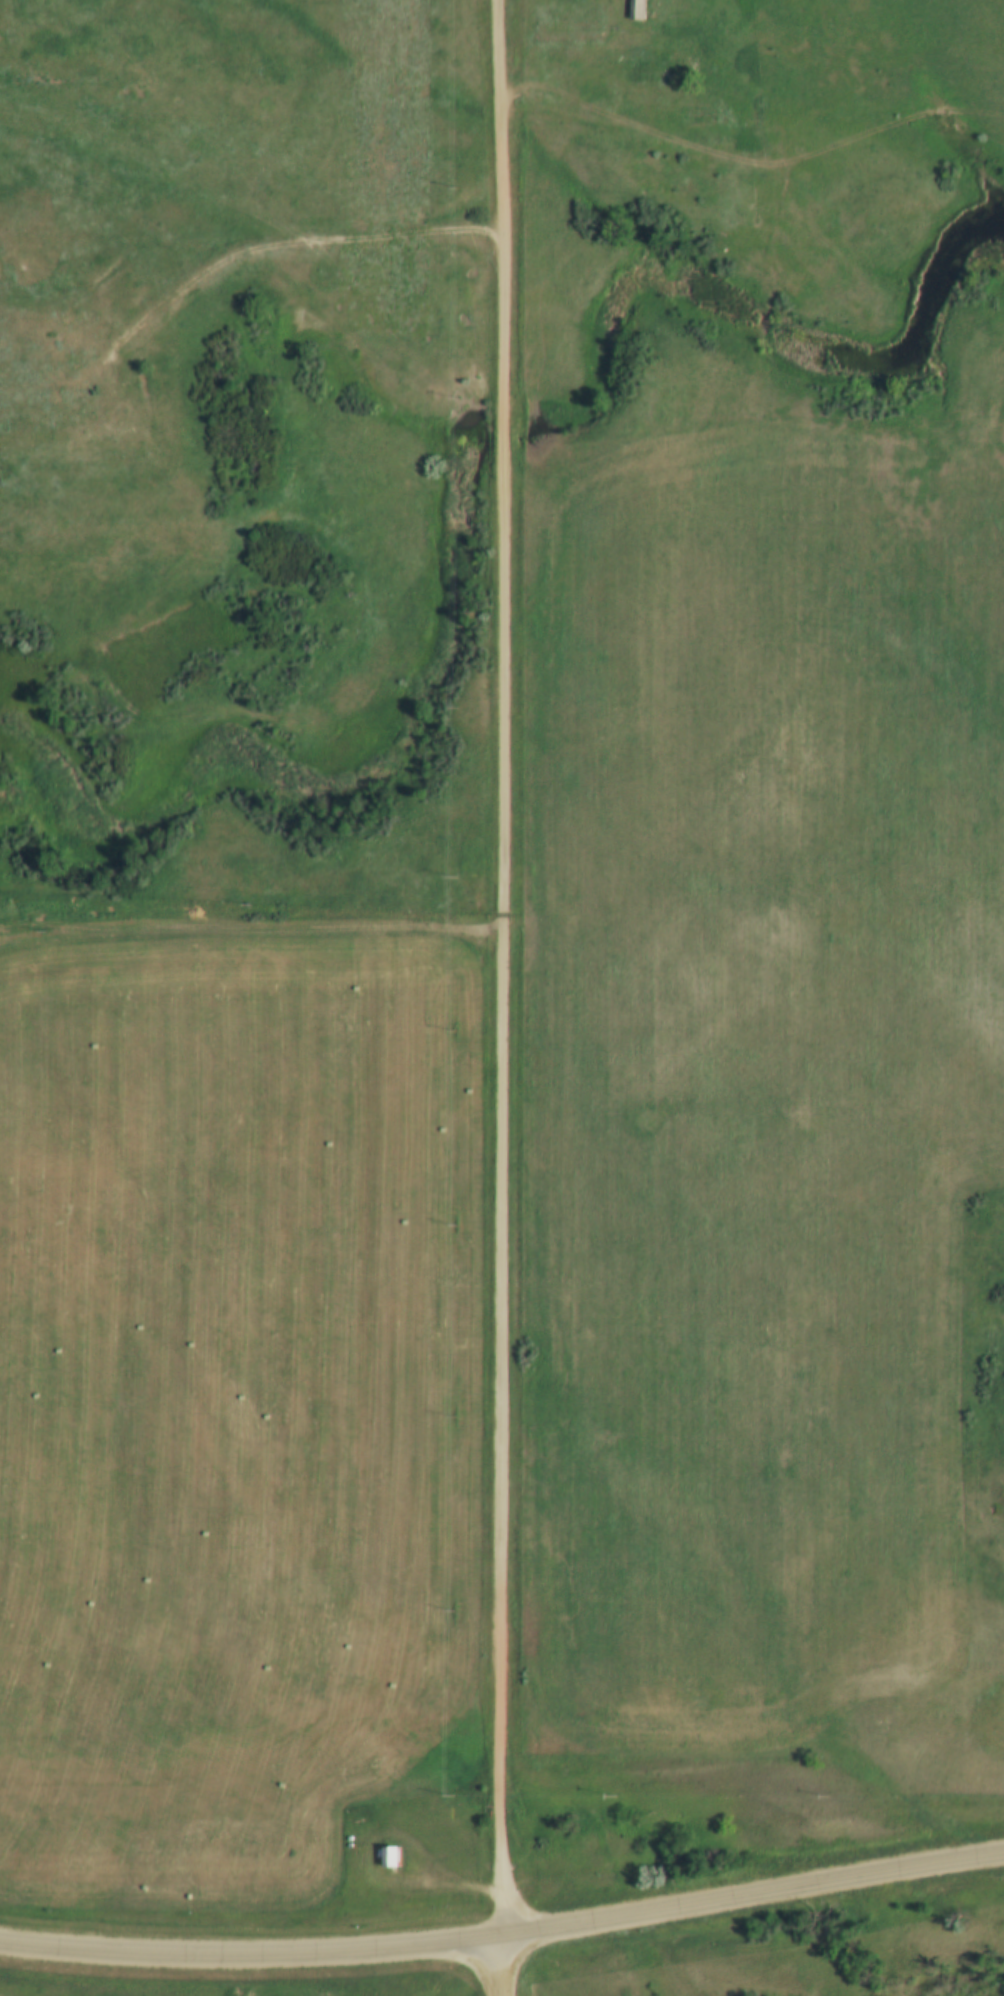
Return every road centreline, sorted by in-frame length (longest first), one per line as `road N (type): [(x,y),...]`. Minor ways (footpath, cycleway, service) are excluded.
road 1 (residential): [(1003,1858),(498,1936)]
road 2 (residential): [(0,1936),(232,1955),(498,1936)]
road 3 (track): [(496,944),(399,929),(0,927)]
road 4 (track): [(94,362),(205,269),(266,249),(394,233),(499,234)]

